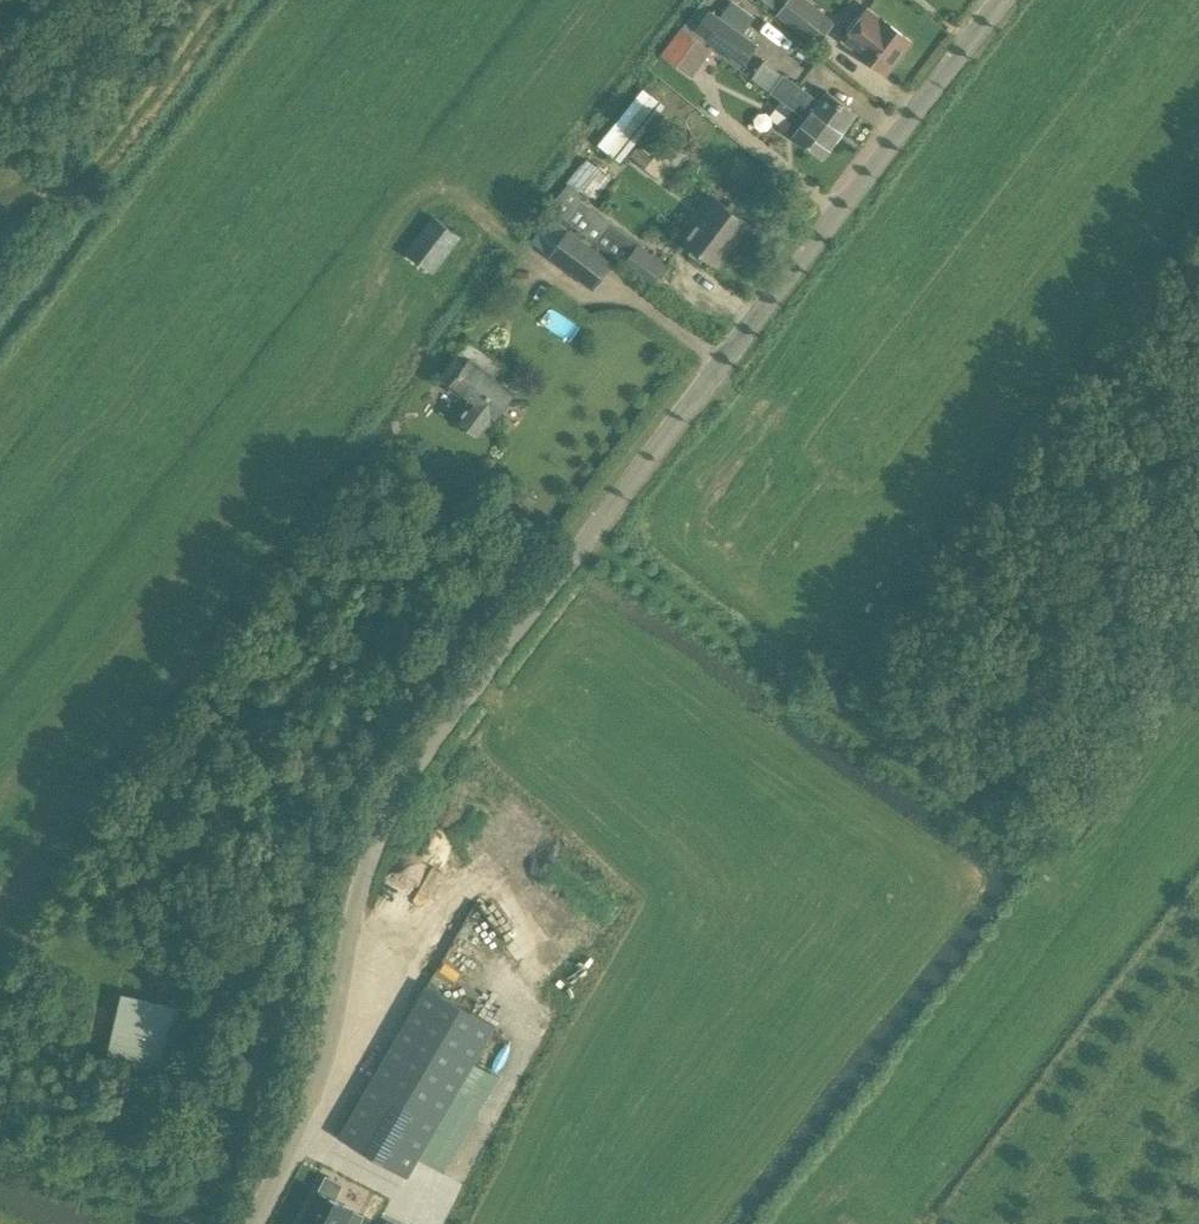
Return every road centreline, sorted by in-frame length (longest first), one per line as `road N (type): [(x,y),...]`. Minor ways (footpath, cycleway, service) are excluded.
road 1 (unclassified): [(253,1223),(334,1024),(367,859),(413,768),(1002,0)]

